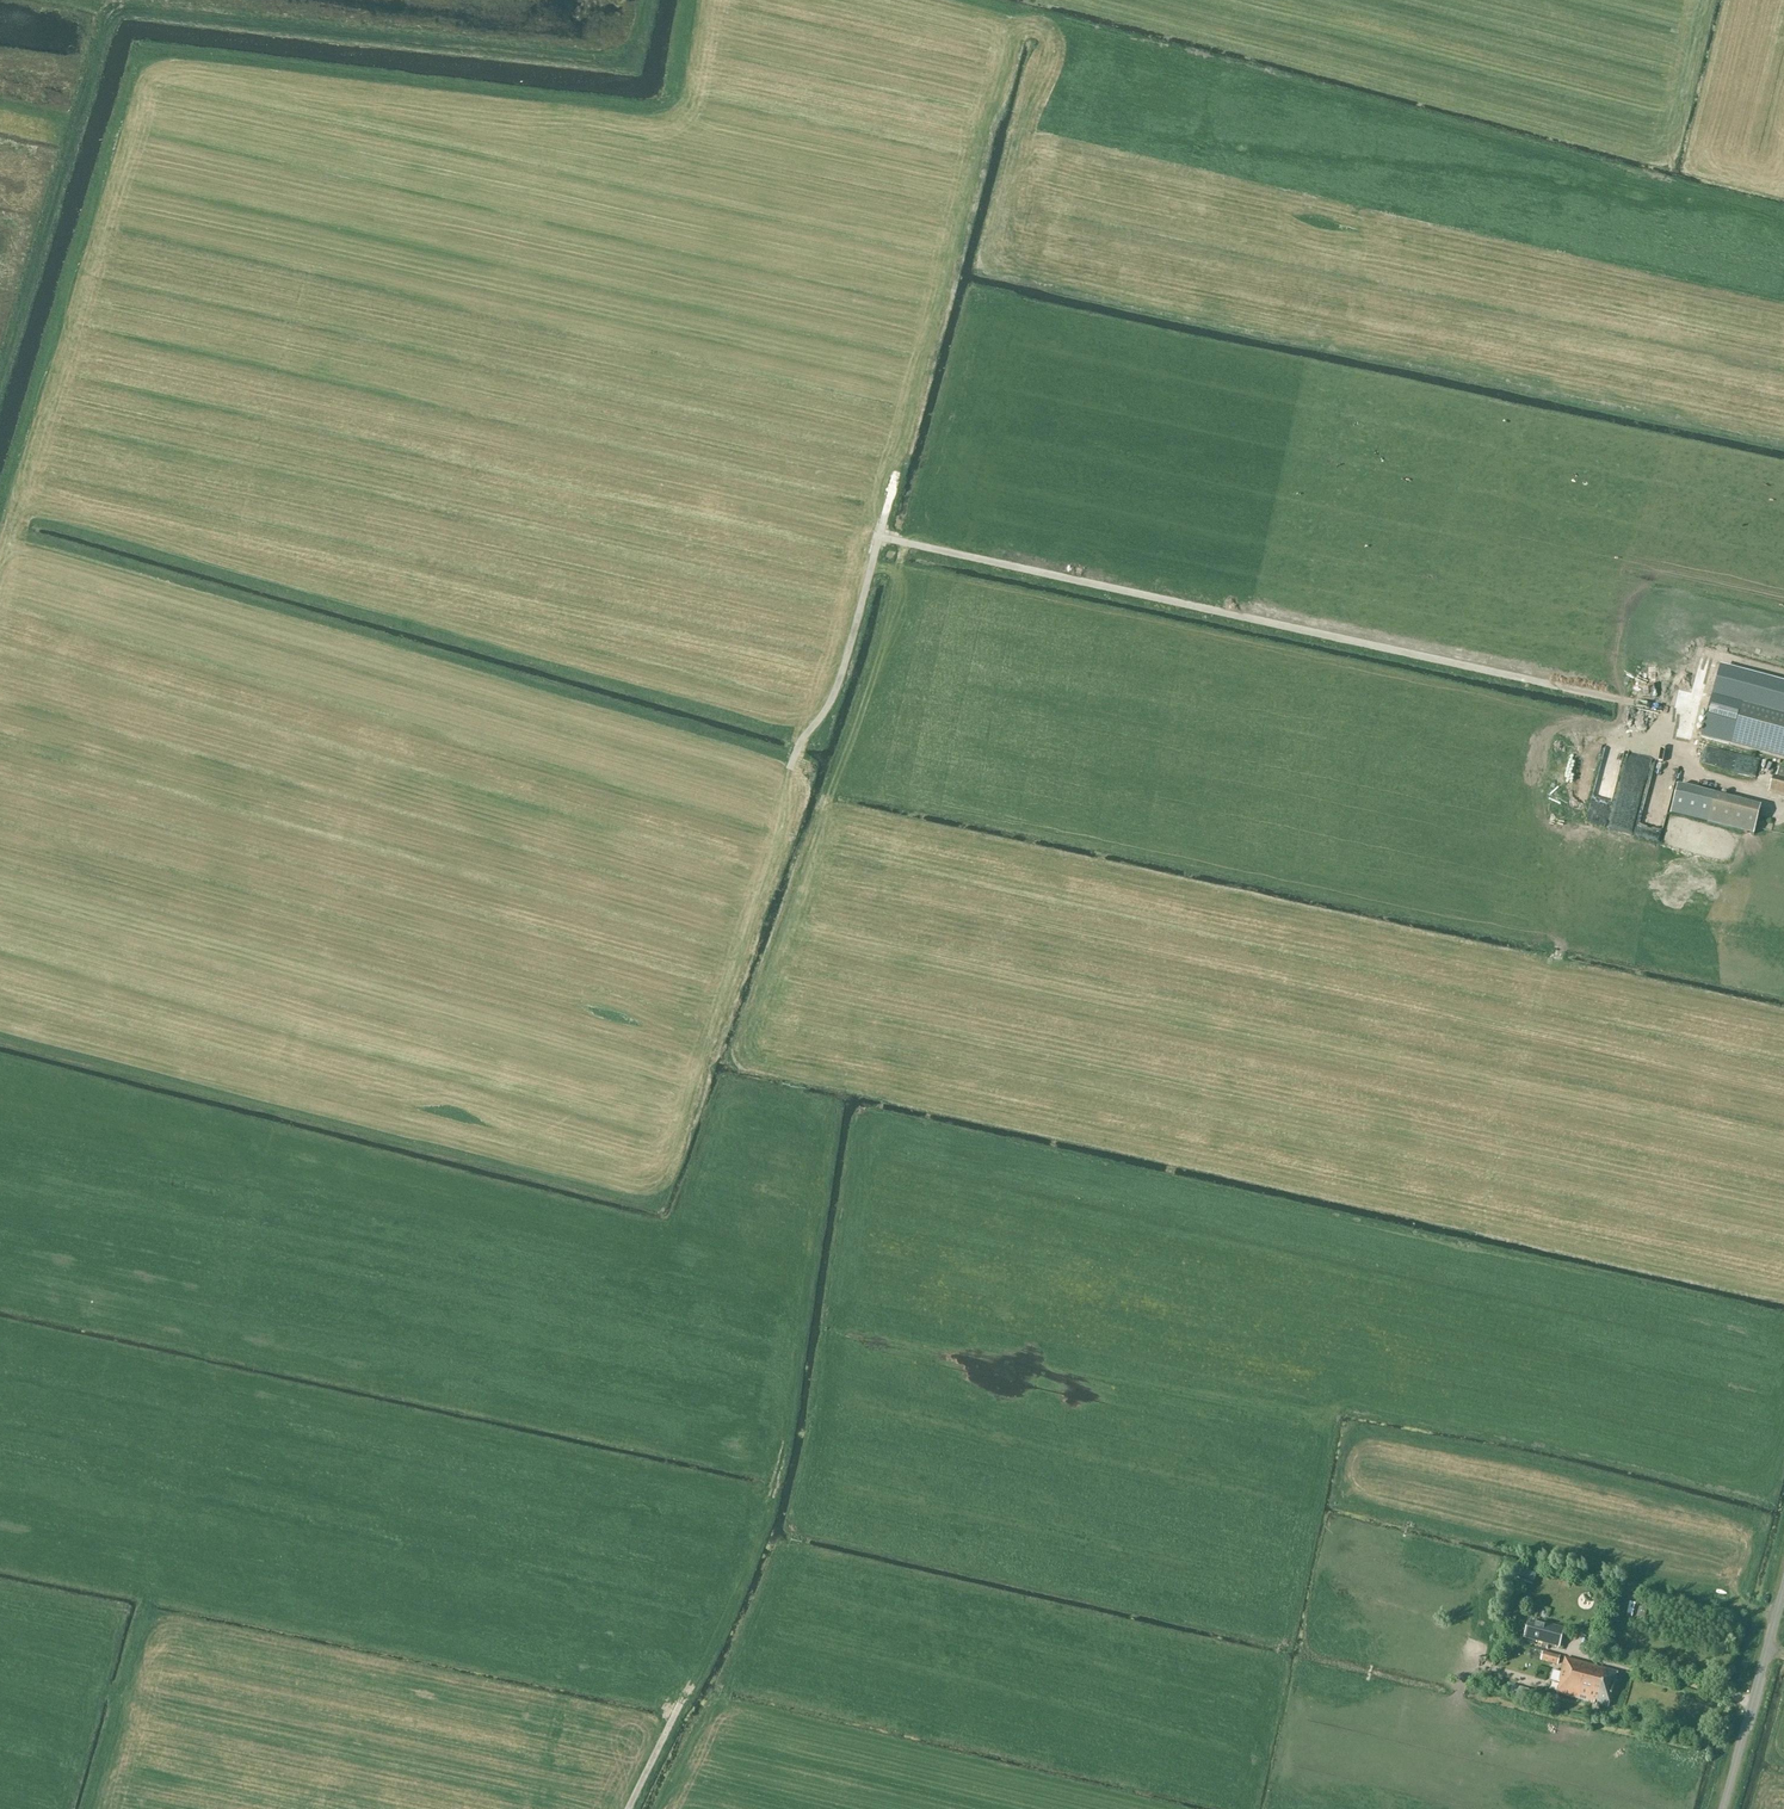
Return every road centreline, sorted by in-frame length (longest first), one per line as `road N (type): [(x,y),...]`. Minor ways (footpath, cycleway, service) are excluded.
road 1 (unclassified): [(1723,1808),(1783,1587)]

